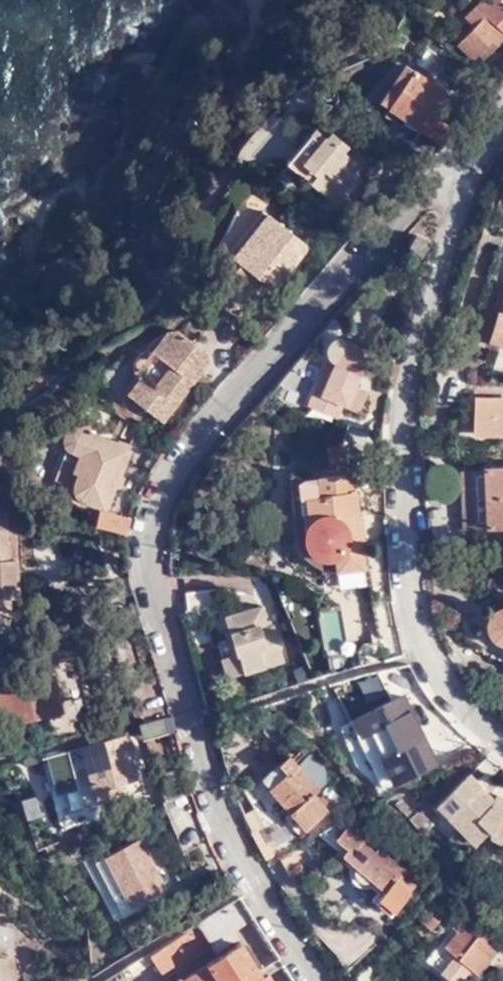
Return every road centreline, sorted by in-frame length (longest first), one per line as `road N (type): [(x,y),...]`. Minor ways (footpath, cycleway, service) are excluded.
road 1 (residential): [(485,136),(383,228),(185,455),(157,502),(148,553),(212,794),(317,980)]
road 2 (residential): [(485,136),(414,350),(403,447),(406,562),(415,640),(502,736)]

